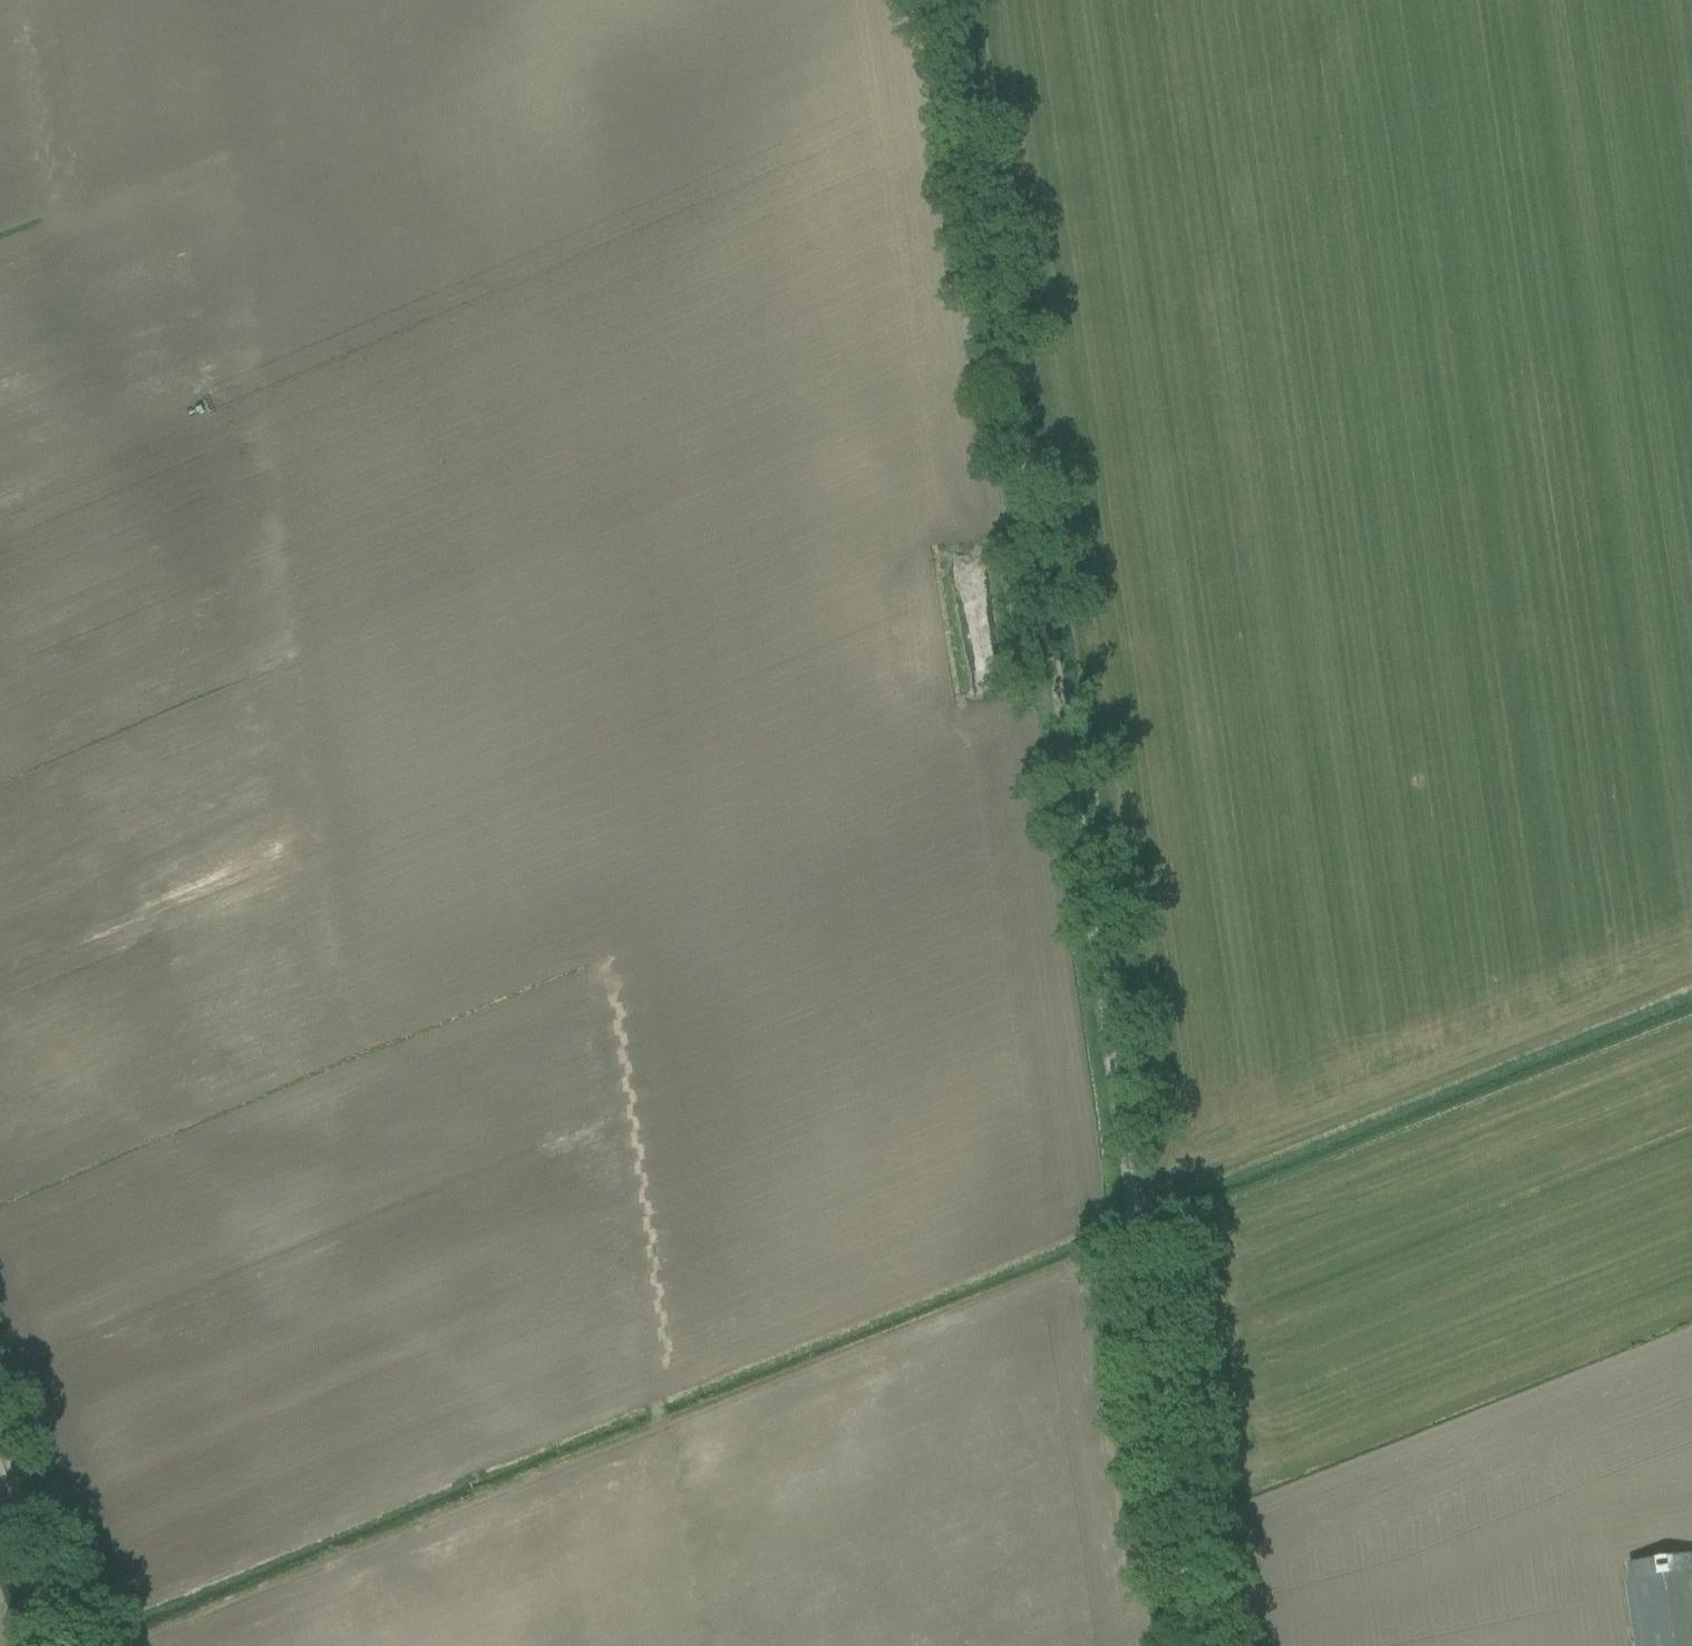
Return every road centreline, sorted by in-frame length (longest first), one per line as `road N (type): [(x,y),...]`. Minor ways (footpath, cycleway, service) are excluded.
road 1 (track): [(1199,1645),(958,0)]
road 2 (track): [(0,1451),(67,1645)]

